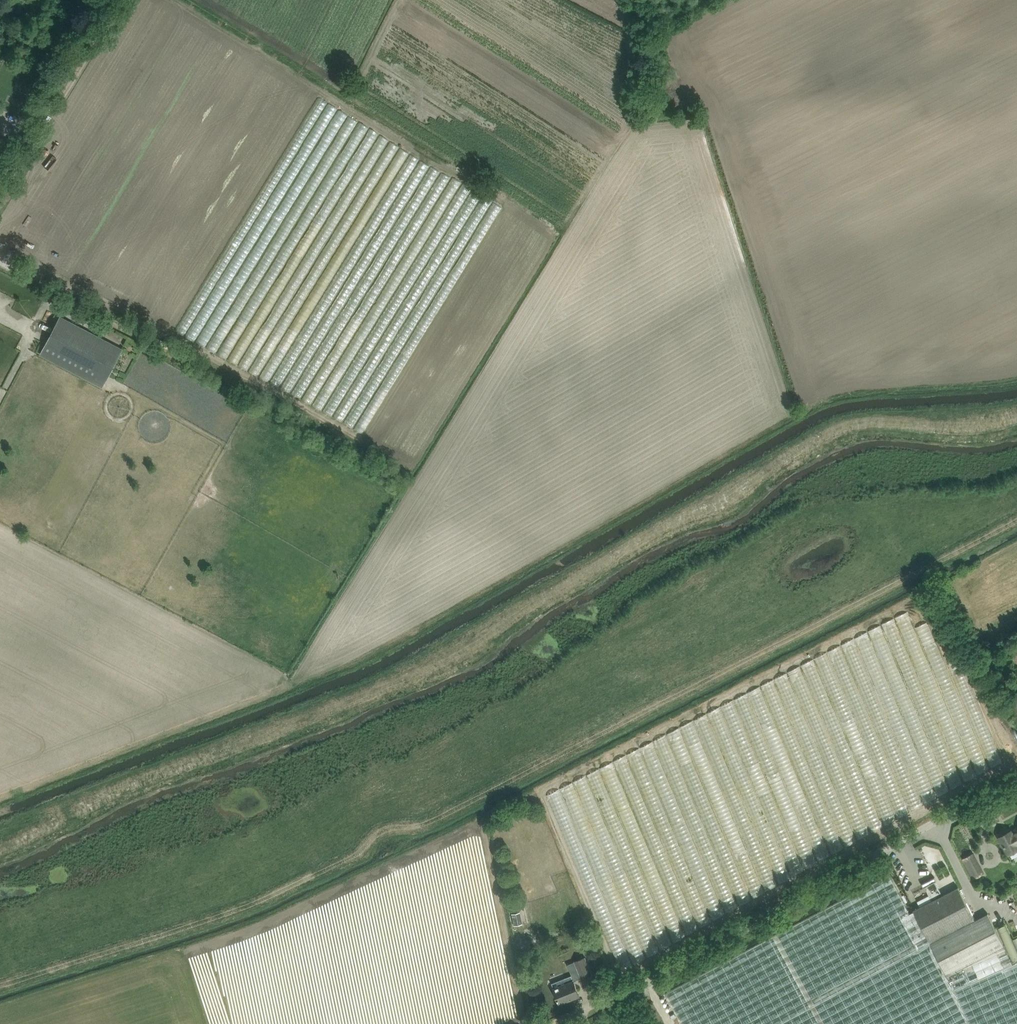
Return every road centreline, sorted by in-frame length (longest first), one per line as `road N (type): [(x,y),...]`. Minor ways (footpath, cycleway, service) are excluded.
road 1 (unclassified): [(554,1023),(1016,787)]
road 2 (unclassified): [(0,190),(107,0)]

